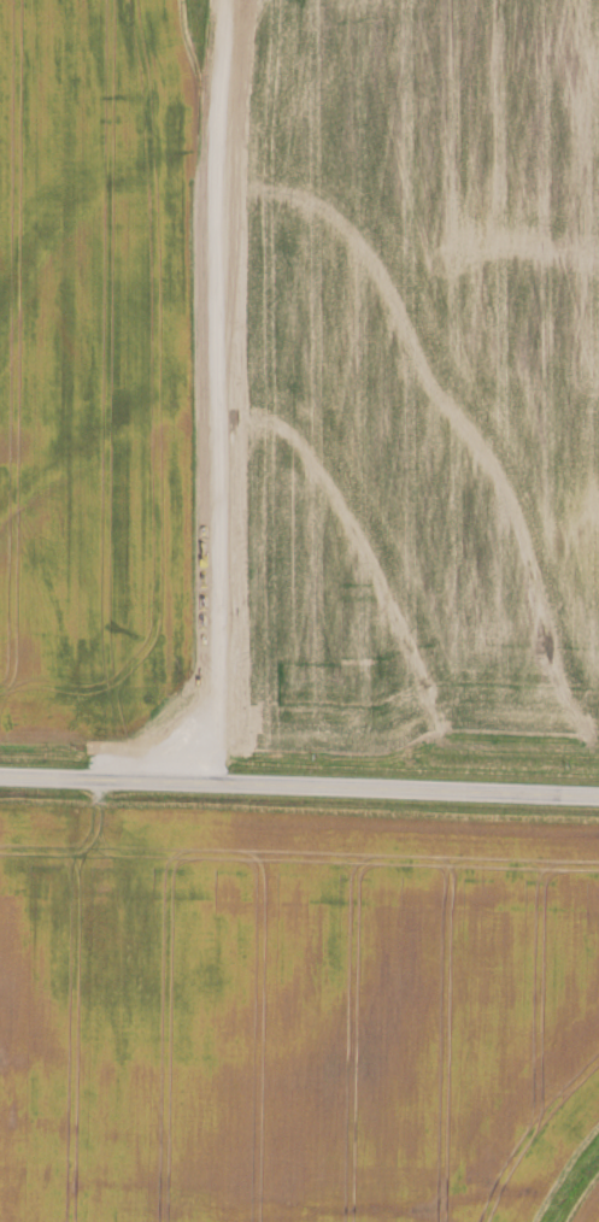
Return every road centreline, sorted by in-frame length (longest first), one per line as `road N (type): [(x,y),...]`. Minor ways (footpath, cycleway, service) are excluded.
road 1 (primary): [(598,795),(0,776)]

